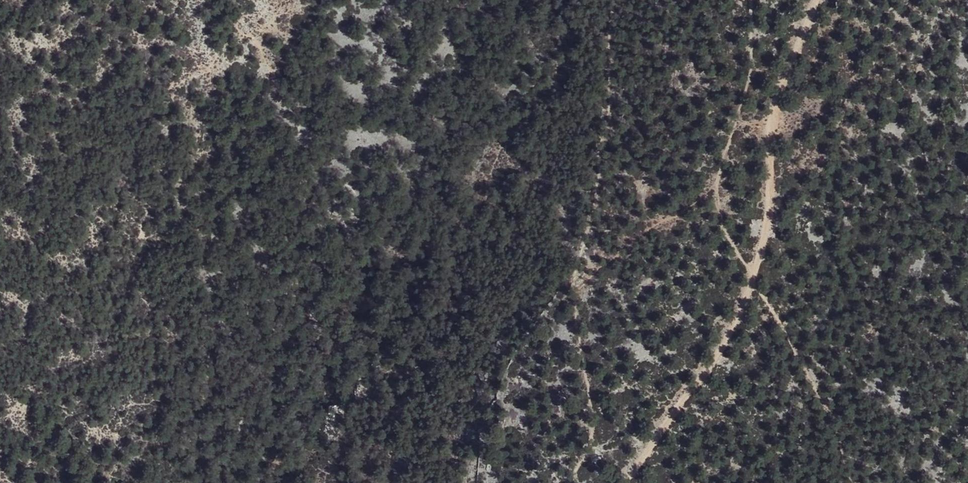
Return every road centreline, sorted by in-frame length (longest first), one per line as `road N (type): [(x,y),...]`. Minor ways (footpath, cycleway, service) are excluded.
road 1 (track): [(815,0),(774,109),(753,277),(729,332),(625,482)]

